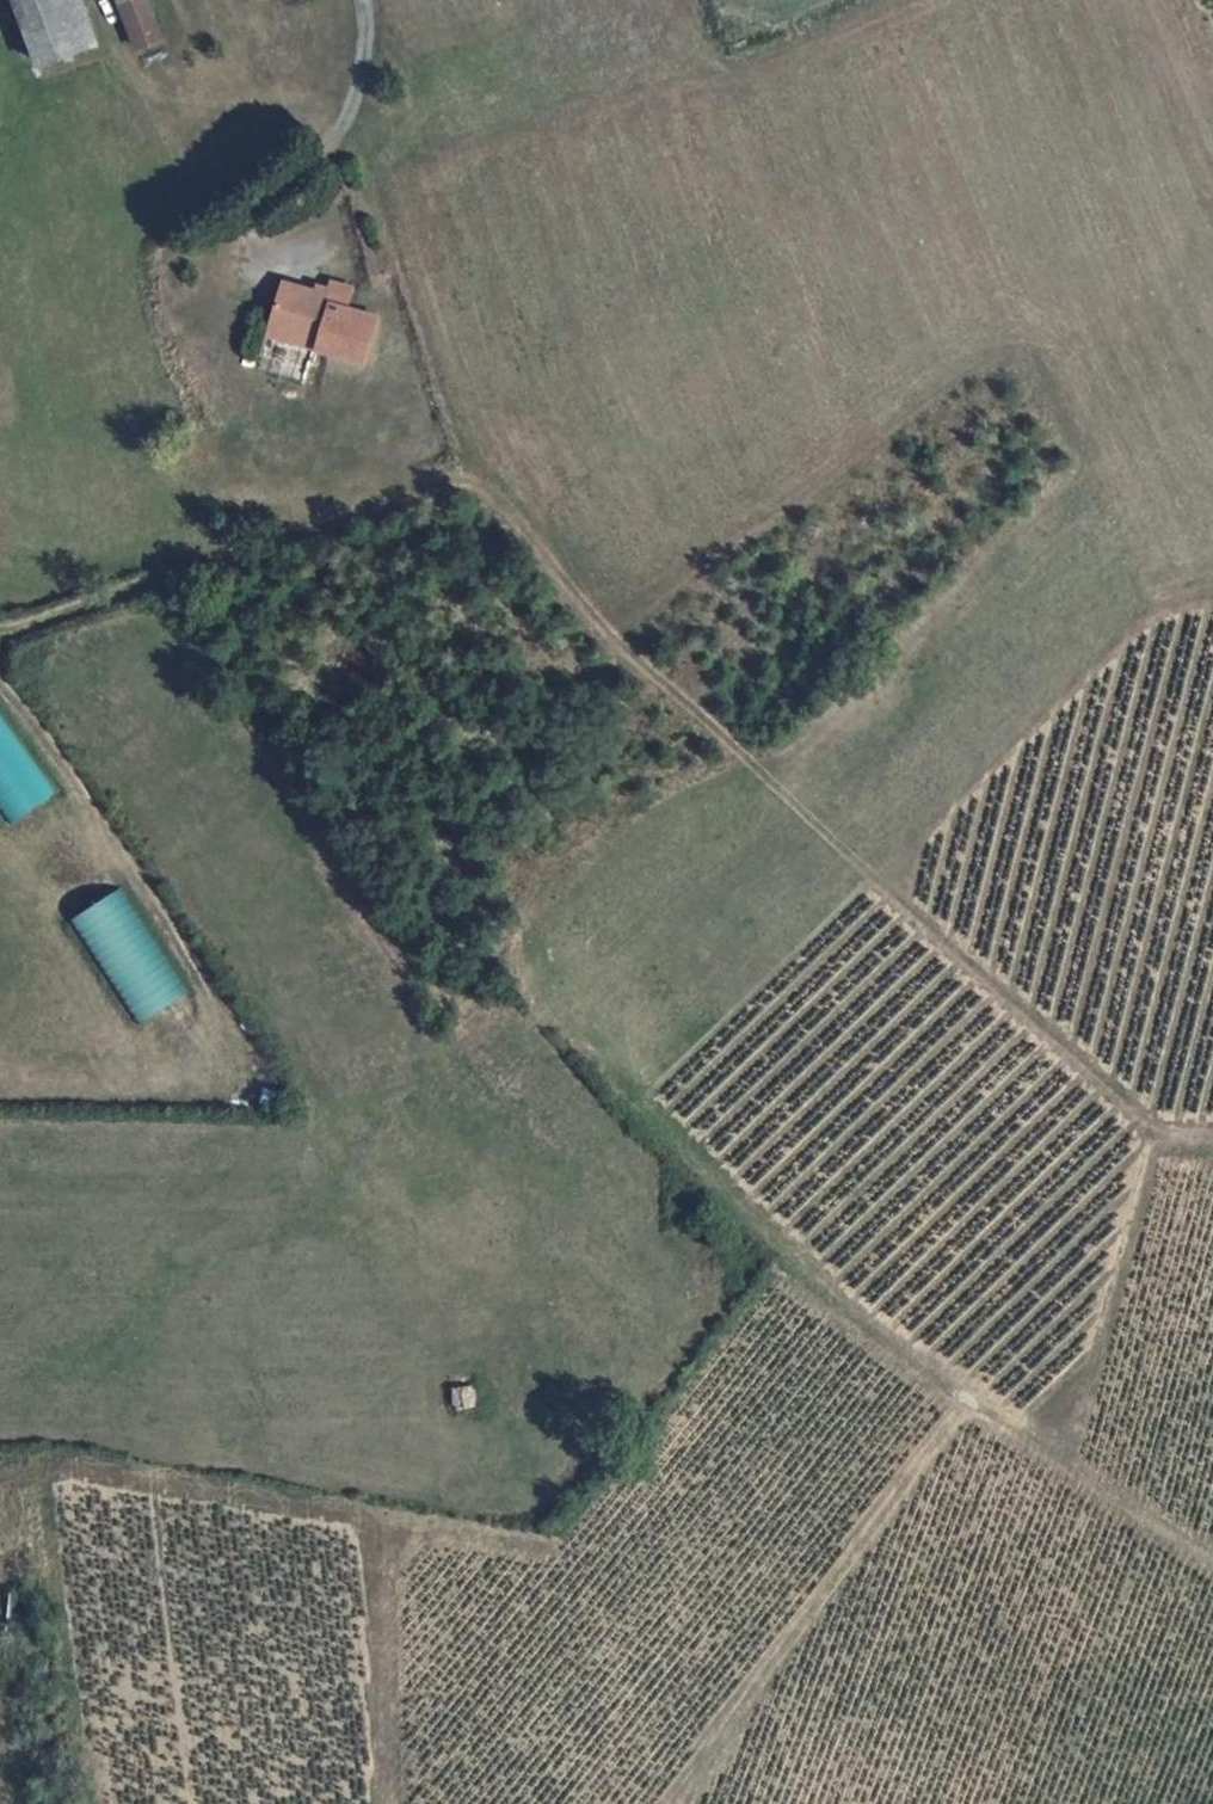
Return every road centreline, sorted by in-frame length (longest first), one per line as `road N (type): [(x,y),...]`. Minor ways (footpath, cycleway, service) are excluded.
road 1 (unclassified): [(363,0),(357,83),(341,127),(243,224)]
road 2 (track): [(0,686),(85,800)]

